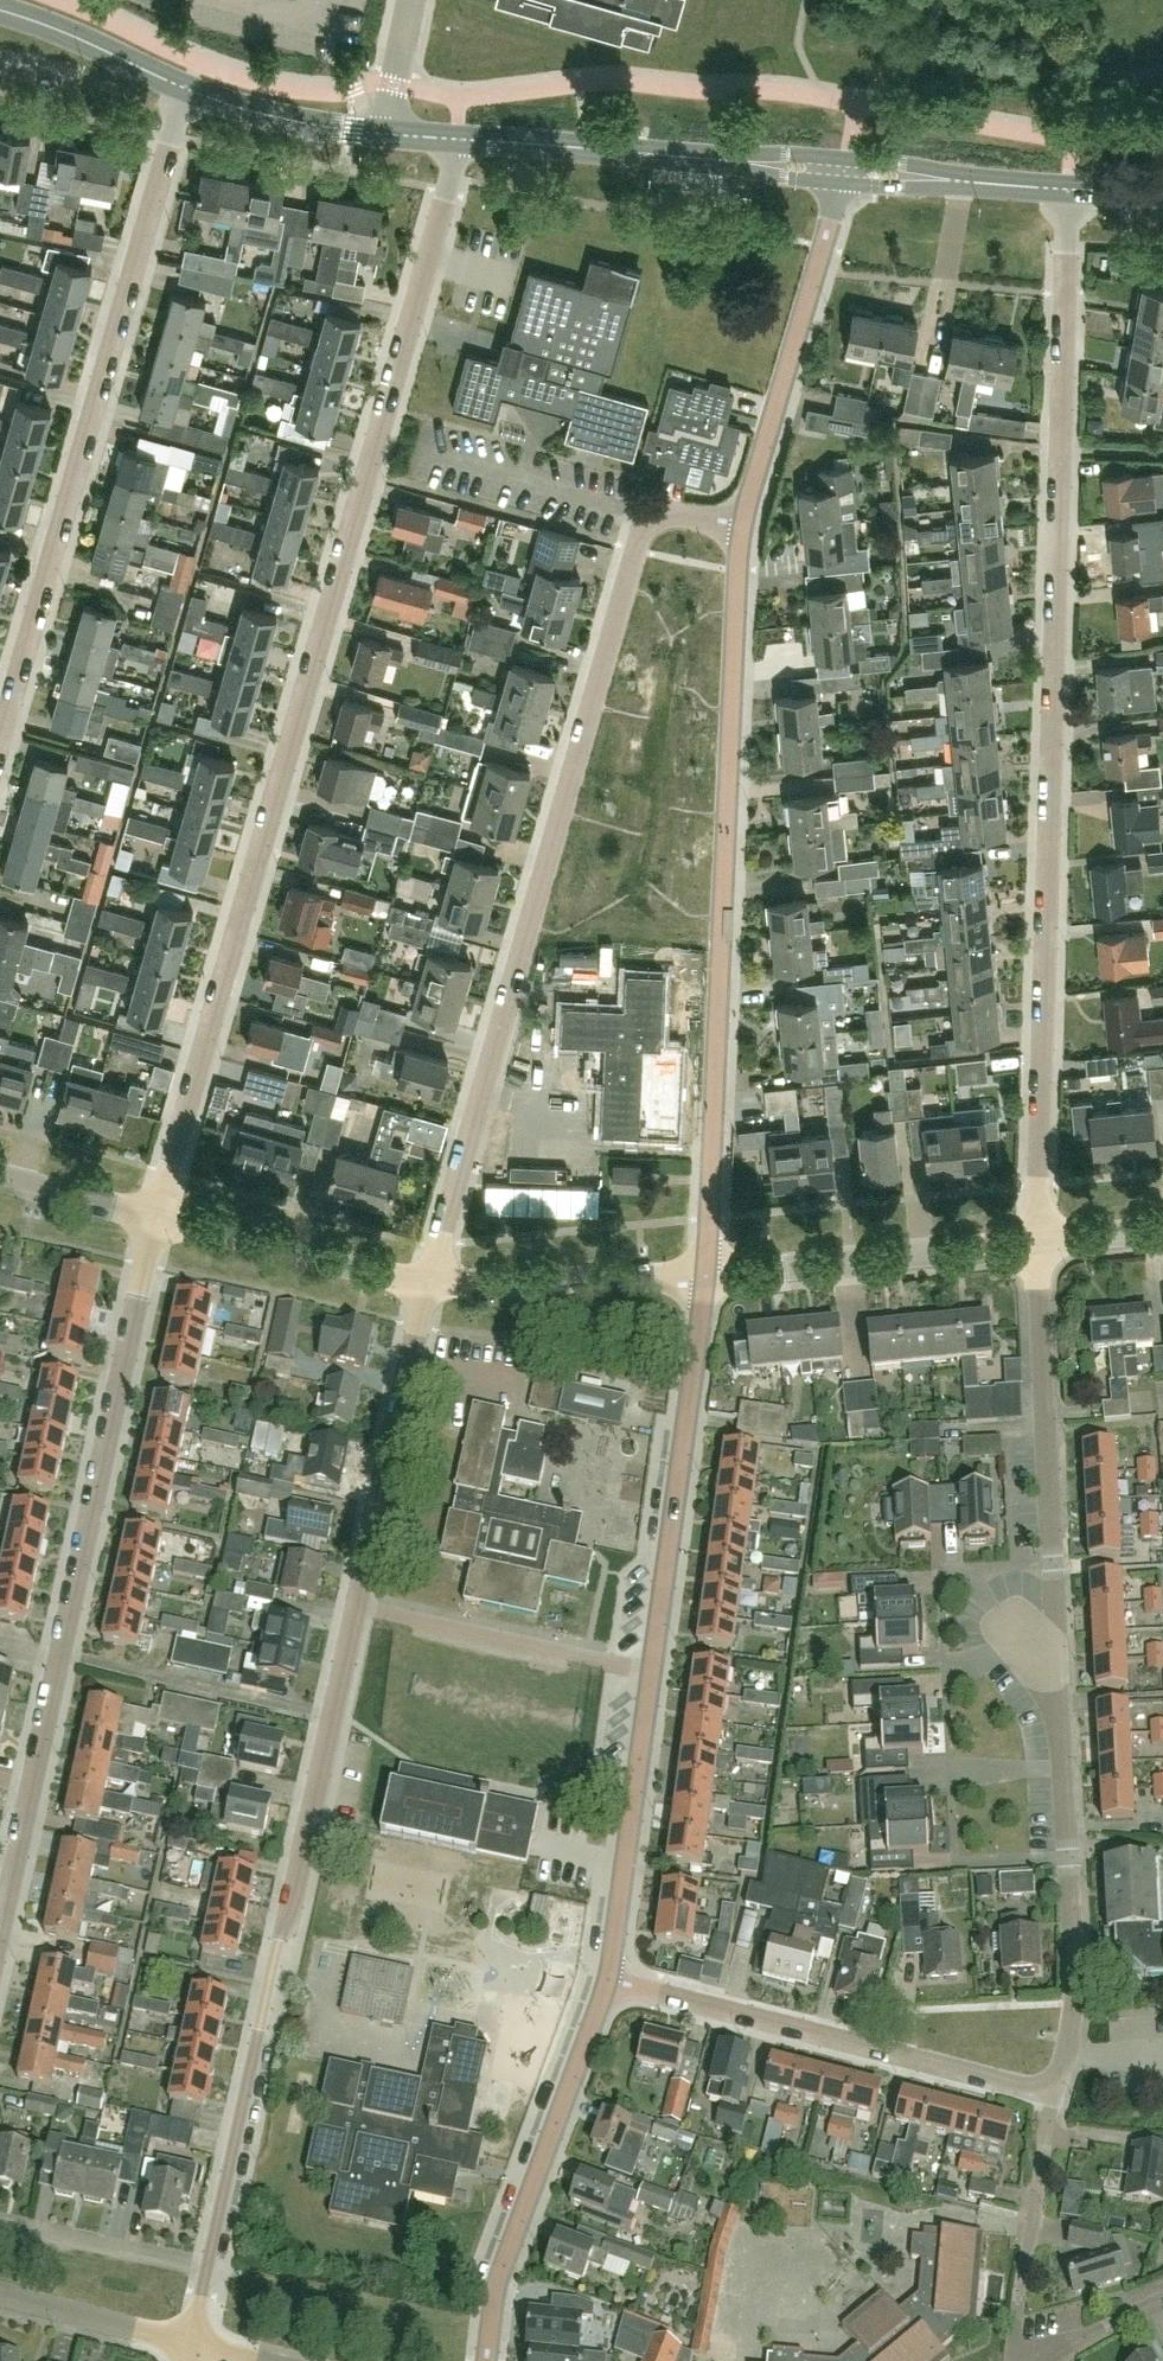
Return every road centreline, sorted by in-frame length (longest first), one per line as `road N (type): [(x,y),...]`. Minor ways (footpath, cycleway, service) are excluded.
road 1 (residential): [(459,138),(157,1224)]
road 2 (residential): [(1070,190),(1040,1244)]
road 3 (residential): [(426,1282),(644,537),(679,514),(743,525)]
road 4 (residential): [(193,2350),(354,1612)]
road 5 (residential): [(743,525),(707,1277)]
road 6 (residential): [(157,1224),(0,1934)]
road 7 (residential): [(0,750),(186,90)]
road 8 (residential): [(1053,2099),(605,1983)]
road 9 (residential): [(1063,1700),(1040,1244)]
road 10 (residential): [(1053,2099),(1076,2007),(1063,1700)]
road 11 (residential): [(707,1277),(652,1672)]
road 12 (residential): [(605,1983),(498,2283),(486,2360)]
road 13 (residential): [(839,183),(743,525)]
road 14 (residential): [(354,1612),(426,1282)]
road 15 (residential): [(707,1277),(1040,1244)]
road 16 (residential): [(652,1672),(605,1983)]
road 17 (residential): [(652,1672),(354,1612)]
road 18 (tertiary): [(745,162),(459,138)]
road 19 (residential): [(426,1282),(707,1277)]
road 20 (residential): [(157,1224),(426,1282)]
road 21 (tertiary): [(389,133),(271,119),(186,90)]
road 22 (residential): [(1018,2300),(1053,2099)]
road 23 (tertiary): [(186,90),(0,11)]
road 24 (residential): [(193,2350),(0,2295)]
road 25 (residential): [(0,1183),(157,1224)]
road 26 (unclassified): [(389,133),(412,0)]
road 27 (residential): [(1162,2300),(1044,2360)]
road 28 (tertiary): [(1070,190),(944,179)]
road 29 (residential): [(1040,1244),(1162,1230)]

